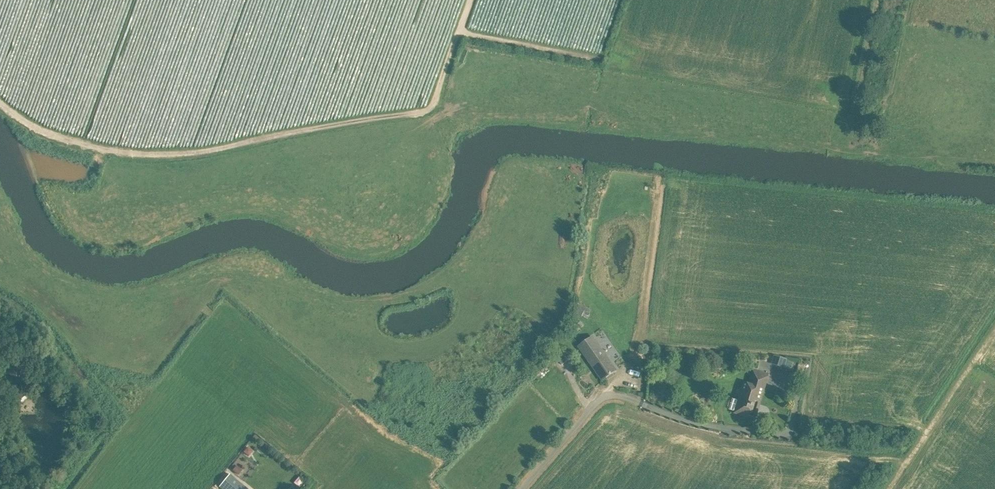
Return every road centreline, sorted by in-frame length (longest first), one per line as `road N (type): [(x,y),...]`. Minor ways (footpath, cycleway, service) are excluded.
road 1 (unclassified): [(521,488),(598,401),(620,396),(644,404)]

